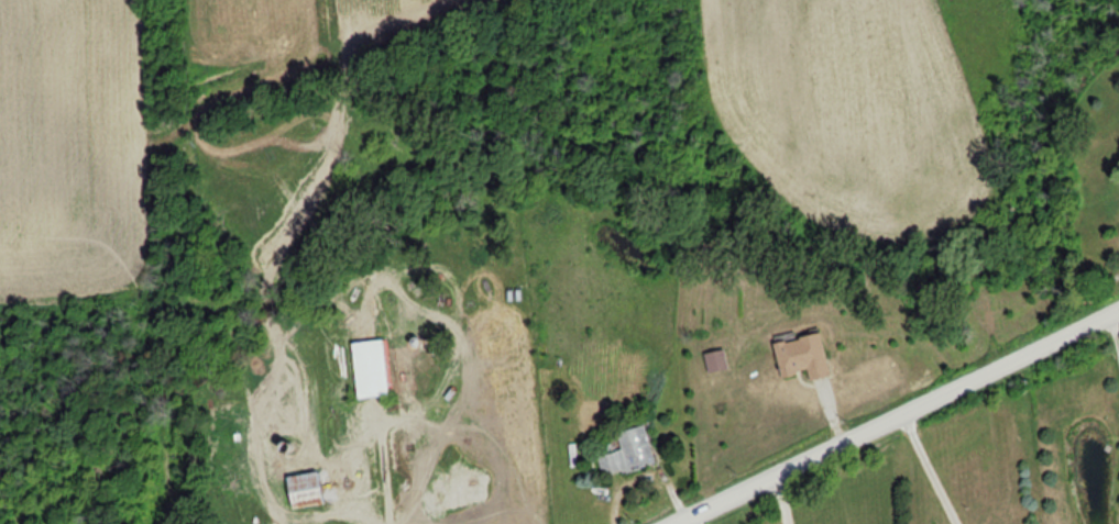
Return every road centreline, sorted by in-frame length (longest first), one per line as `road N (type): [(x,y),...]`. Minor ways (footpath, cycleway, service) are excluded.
road 1 (residential): [(676,523),(1118,311)]

